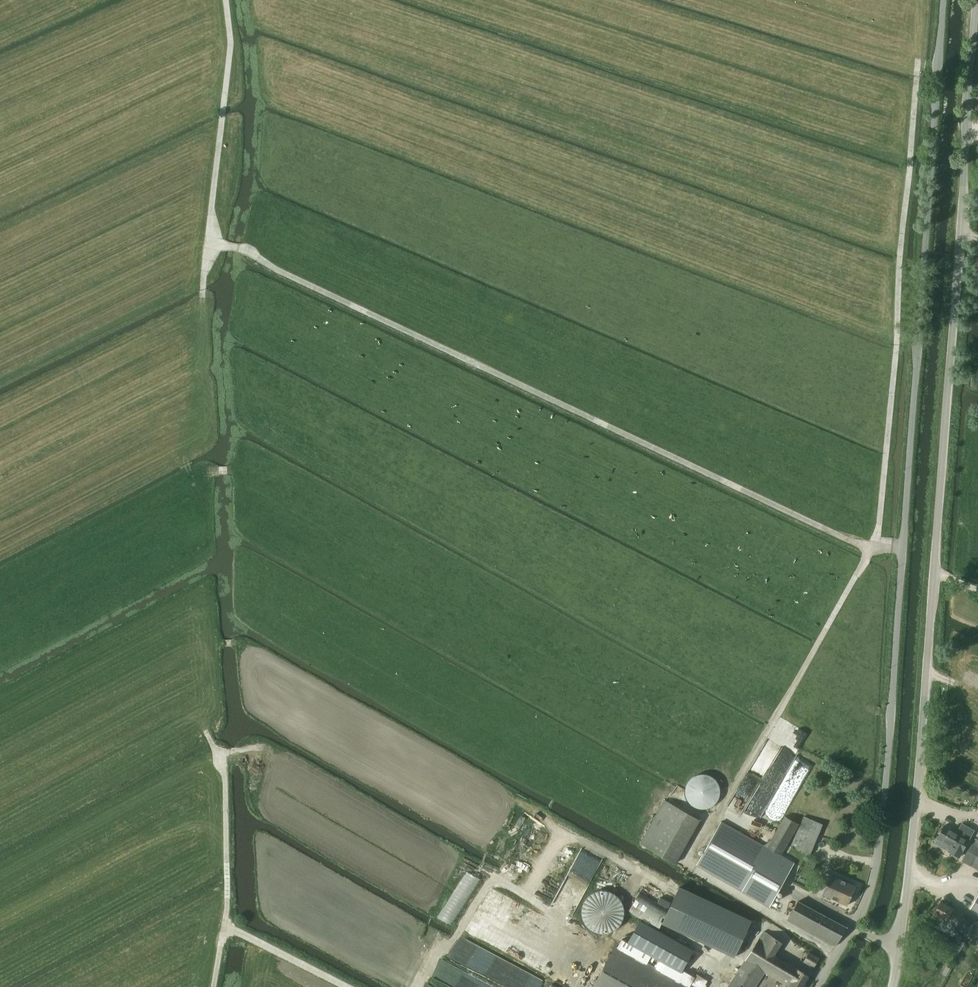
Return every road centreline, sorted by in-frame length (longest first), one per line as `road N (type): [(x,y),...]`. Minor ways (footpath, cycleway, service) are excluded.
road 1 (unclassified): [(900,946),(977,0)]
road 2 (unclassified): [(853,927),(884,821),(943,0)]
road 3 (track): [(872,546),(312,292),(244,250),(206,246)]
road 4 (track): [(872,546),(915,69)]
road 5 (track): [(578,986),(571,917),(274,750),(252,747)]
road 6 (track): [(201,298),(231,44),(226,0)]
road 7 (track): [(213,986),(228,877),(223,766),(205,730)]

